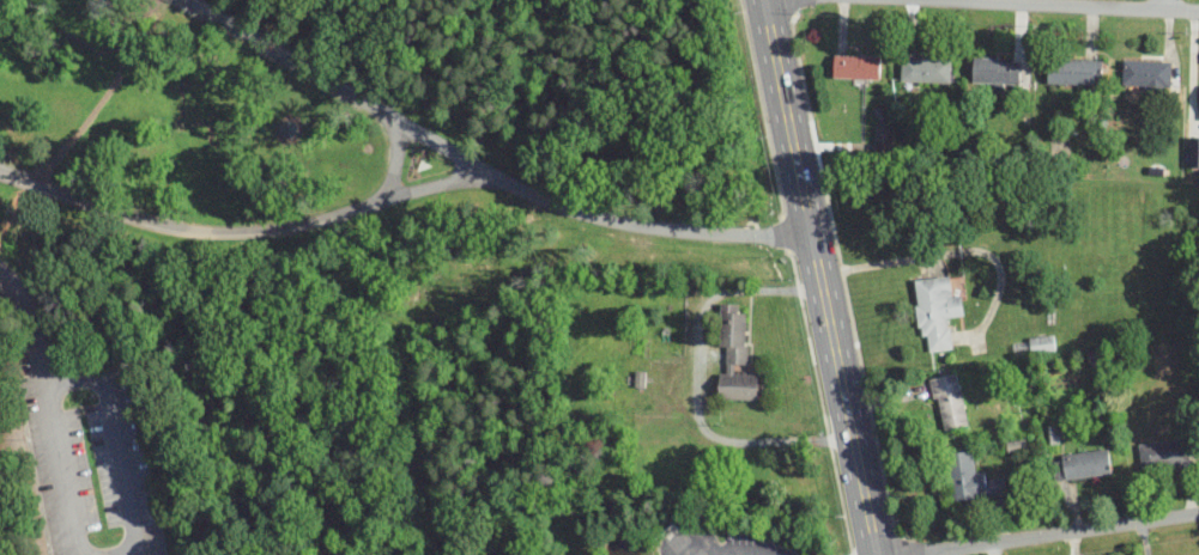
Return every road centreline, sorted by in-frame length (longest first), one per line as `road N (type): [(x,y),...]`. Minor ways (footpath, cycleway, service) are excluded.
road 1 (secondary): [(877,554),(766,0)]
road 2 (residential): [(0,180),(125,220),(238,238),(483,176)]
road 3 (residential): [(483,176),(184,0)]
road 4 (residential): [(812,239),(622,225),(545,206),(483,176)]
road 5 (residential): [(915,0),(1198,13)]
road 6 (residential): [(923,554),(1198,518)]

